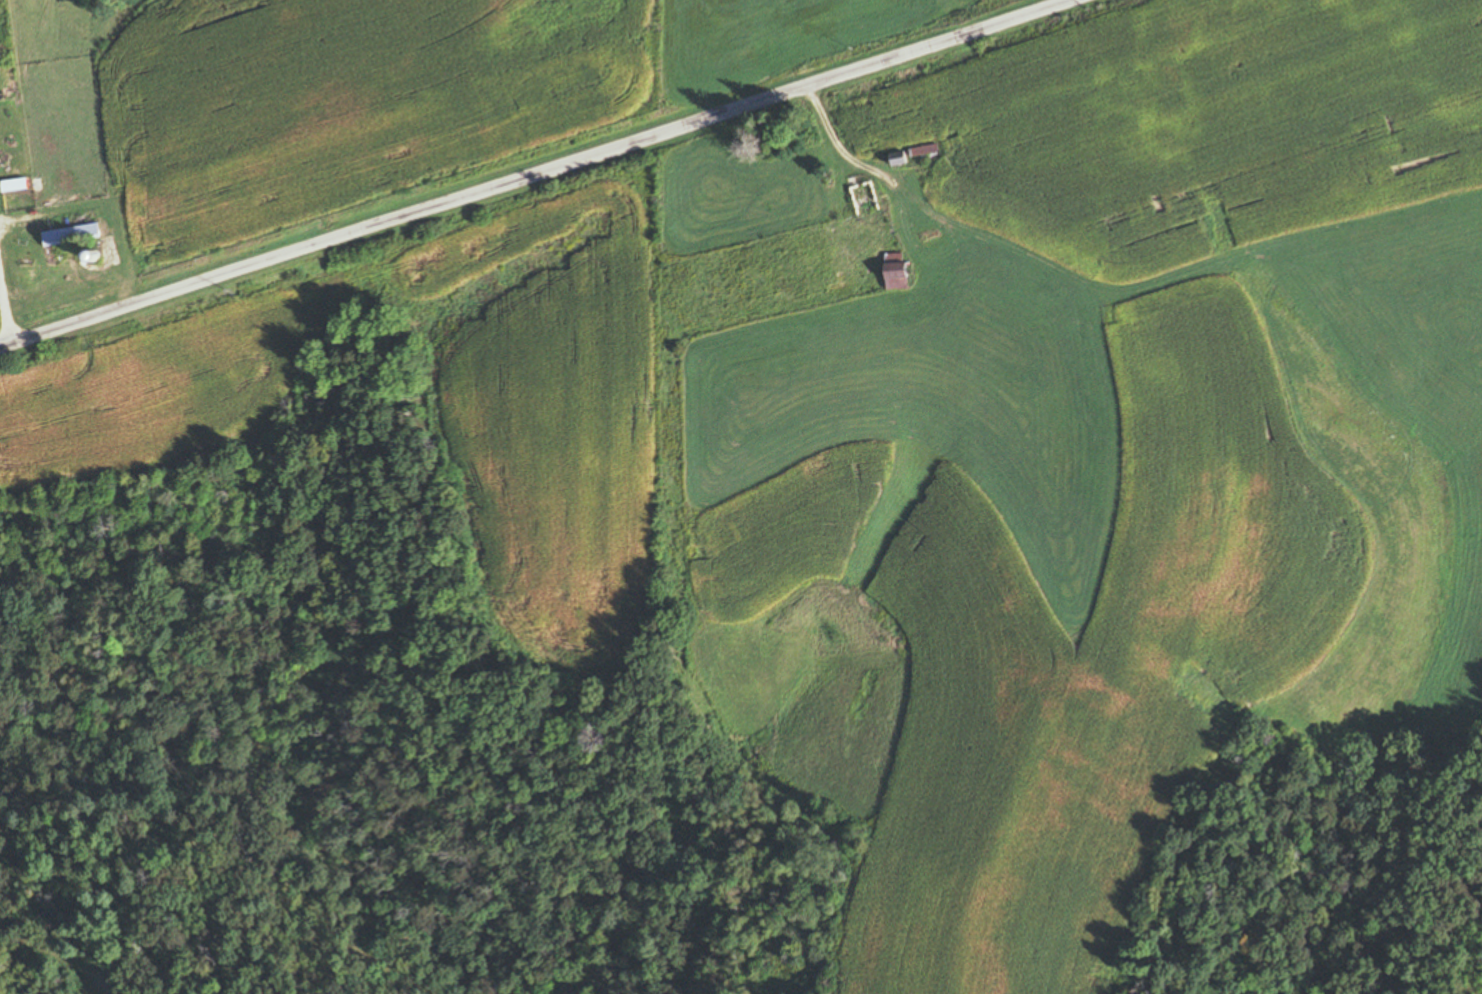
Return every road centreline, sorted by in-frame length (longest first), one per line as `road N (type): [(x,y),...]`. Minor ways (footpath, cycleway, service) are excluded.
road 1 (residential): [(0,340),(1051,0)]

